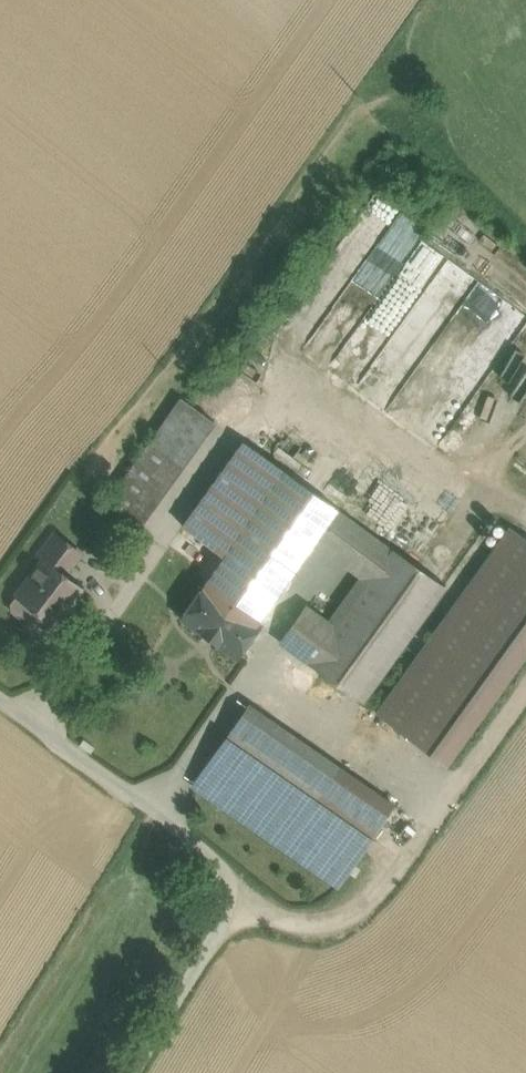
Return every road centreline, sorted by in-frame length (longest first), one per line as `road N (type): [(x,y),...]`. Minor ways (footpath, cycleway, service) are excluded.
road 1 (residential): [(0,694),(227,870),(231,911),(134,1072)]

